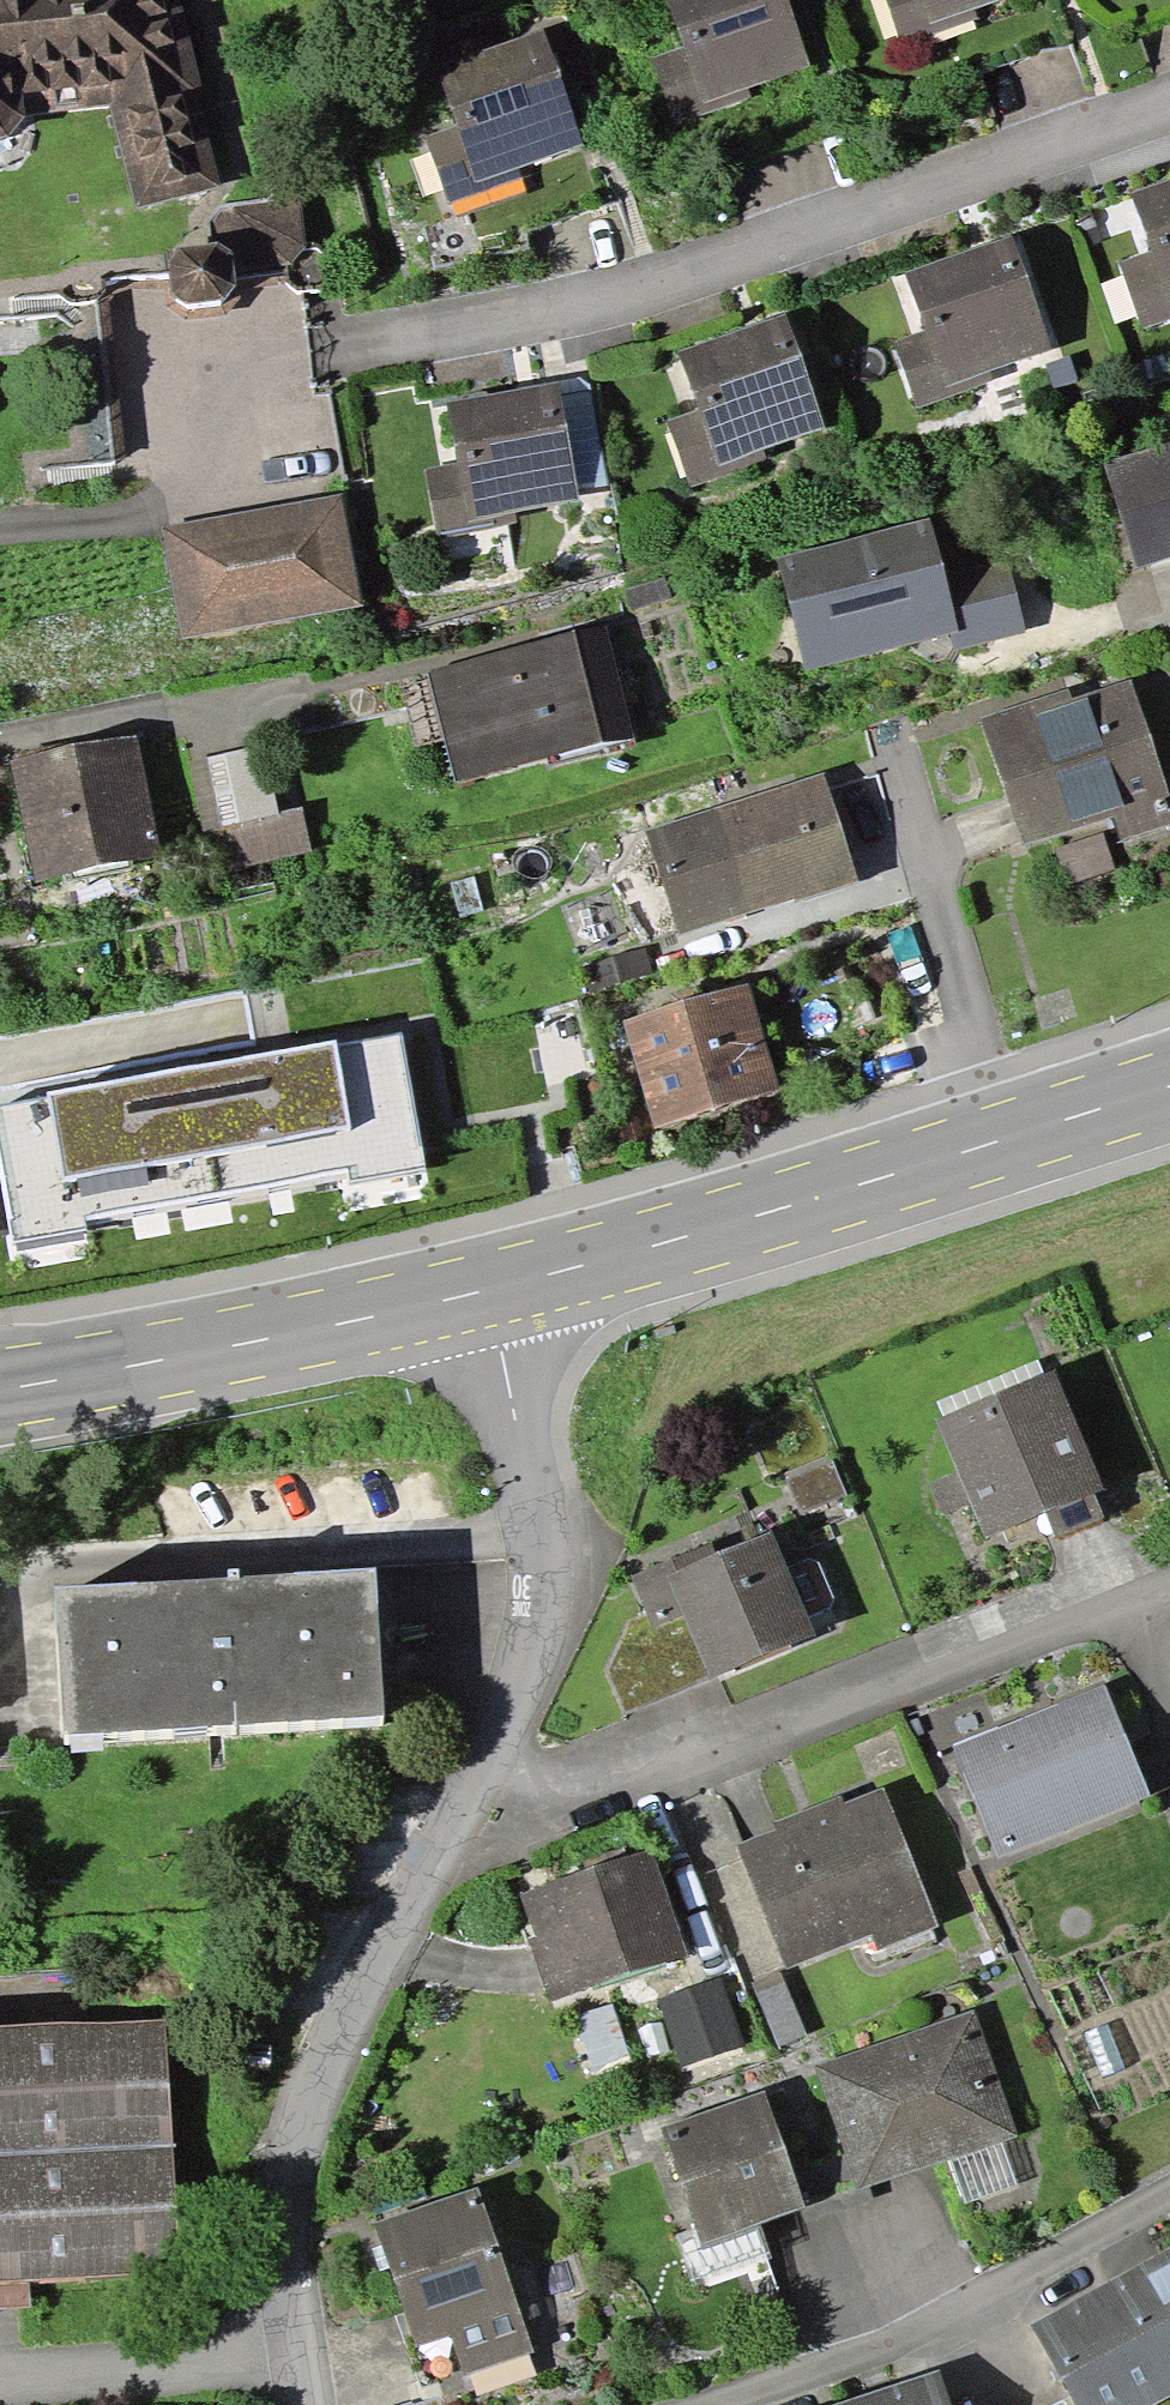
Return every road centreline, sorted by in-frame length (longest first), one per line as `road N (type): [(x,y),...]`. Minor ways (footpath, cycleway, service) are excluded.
road 1 (residential): [(355,357),(520,328),(1169,102)]
road 2 (residential): [(478,1778),(536,1785),(618,1773),(1169,1574)]
road 3 (primary): [(1169,1086),(486,1294)]
road 4 (residential): [(295,2354),(284,2254),(294,2146),(313,2088),(478,1778)]
road 5 (residential): [(478,1778),(540,1622),(548,1559),(486,1294)]
road 6 (primary): [(486,1294),(0,1395)]
road 7 (residential): [(741,2404),(950,2327),(1169,2203)]
road 8 (residential): [(0,2381),(295,2354)]

